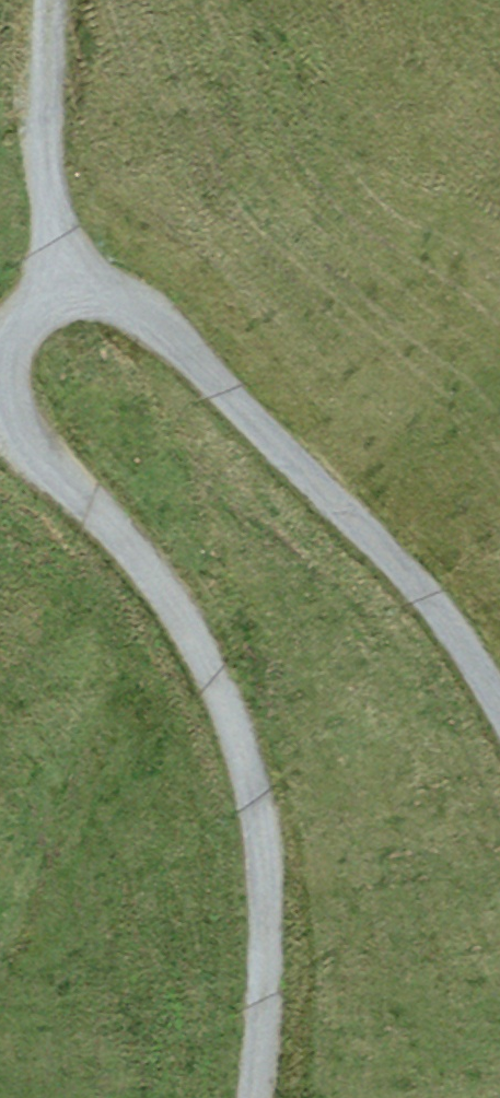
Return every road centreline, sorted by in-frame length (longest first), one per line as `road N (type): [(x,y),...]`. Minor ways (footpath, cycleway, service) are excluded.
road 1 (track): [(0,400),(15,437),(173,601),(218,685),(252,786),(263,865),(250,1097)]
road 2 (track): [(56,283),(99,293),(155,323),(383,545),(467,653),(499,713)]
road 3 (track): [(48,0),(56,283)]

